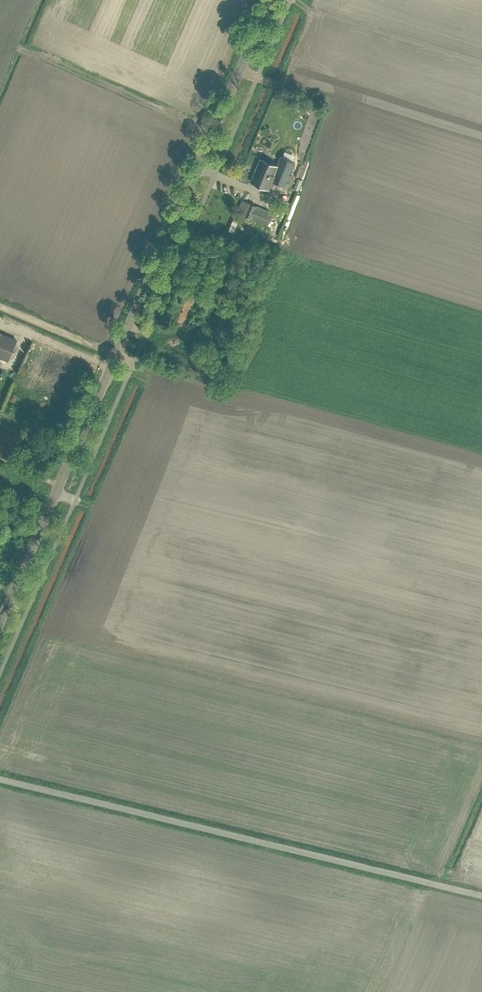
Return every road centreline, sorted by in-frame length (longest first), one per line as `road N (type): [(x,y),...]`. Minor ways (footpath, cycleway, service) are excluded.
road 1 (tertiary): [(270,0),(0,624)]

